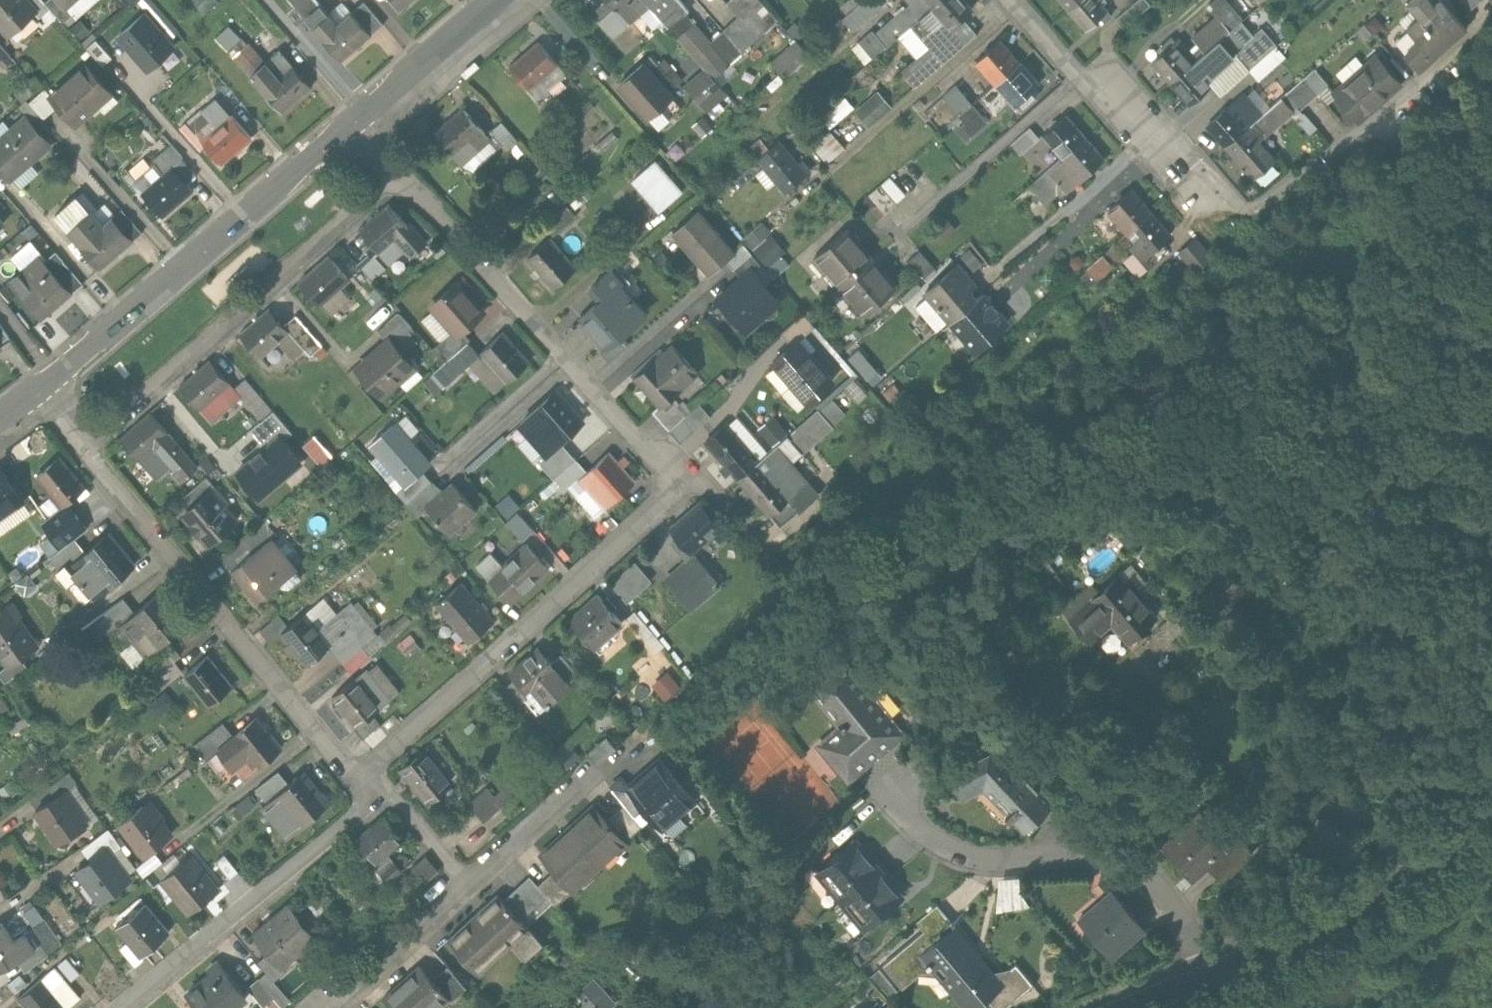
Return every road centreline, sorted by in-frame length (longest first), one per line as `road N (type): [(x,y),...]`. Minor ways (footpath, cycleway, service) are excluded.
road 1 (residential): [(686,477),(360,779)]
road 2 (residential): [(360,779),(78,445)]
road 3 (residential): [(78,445),(402,172)]
road 4 (residential): [(402,172),(667,469),(686,477)]
road 5 (residential): [(1211,969),(1186,922),(1142,882),(1095,857),(974,855),(931,838),(878,786)]
road 6 (secondary): [(358,124),(52,381)]
road 7 (residential): [(377,798),(119,1007)]
road 8 (unclassified): [(1491,812),(1422,874),(1211,969)]
road 9 (residential): [(1019,0),(1087,76),(1118,85),(1219,206)]
road 10 (secondary): [(503,0),(358,124)]
road 11 (residential): [(467,887),(330,1007)]
road 12 (residential): [(591,780),(467,887)]
road 13 (residential): [(467,887),(377,798)]

